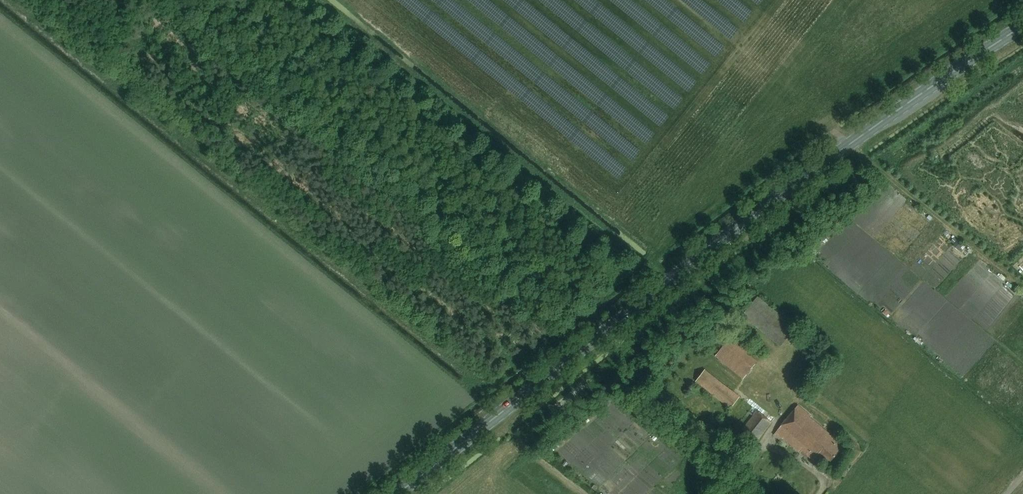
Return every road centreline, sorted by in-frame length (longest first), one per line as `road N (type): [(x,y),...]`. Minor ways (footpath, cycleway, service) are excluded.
road 1 (track): [(227,0),(604,301),(659,268),(685,305),(611,365),(616,400),(711,479),(742,474),(764,493)]
road 2 (primary): [(398,493),(853,141),(1022,27)]

